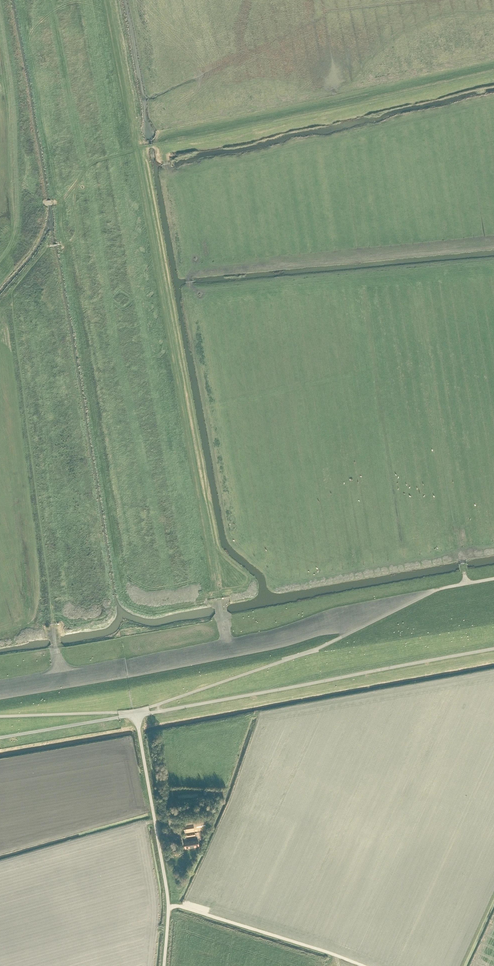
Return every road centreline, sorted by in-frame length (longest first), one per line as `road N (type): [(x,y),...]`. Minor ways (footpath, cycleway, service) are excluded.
road 1 (unclassified): [(493,649),(143,713)]
road 2 (unclassified): [(164,965),(168,905),(137,715)]
road 3 (unclassified): [(0,737),(137,715)]

